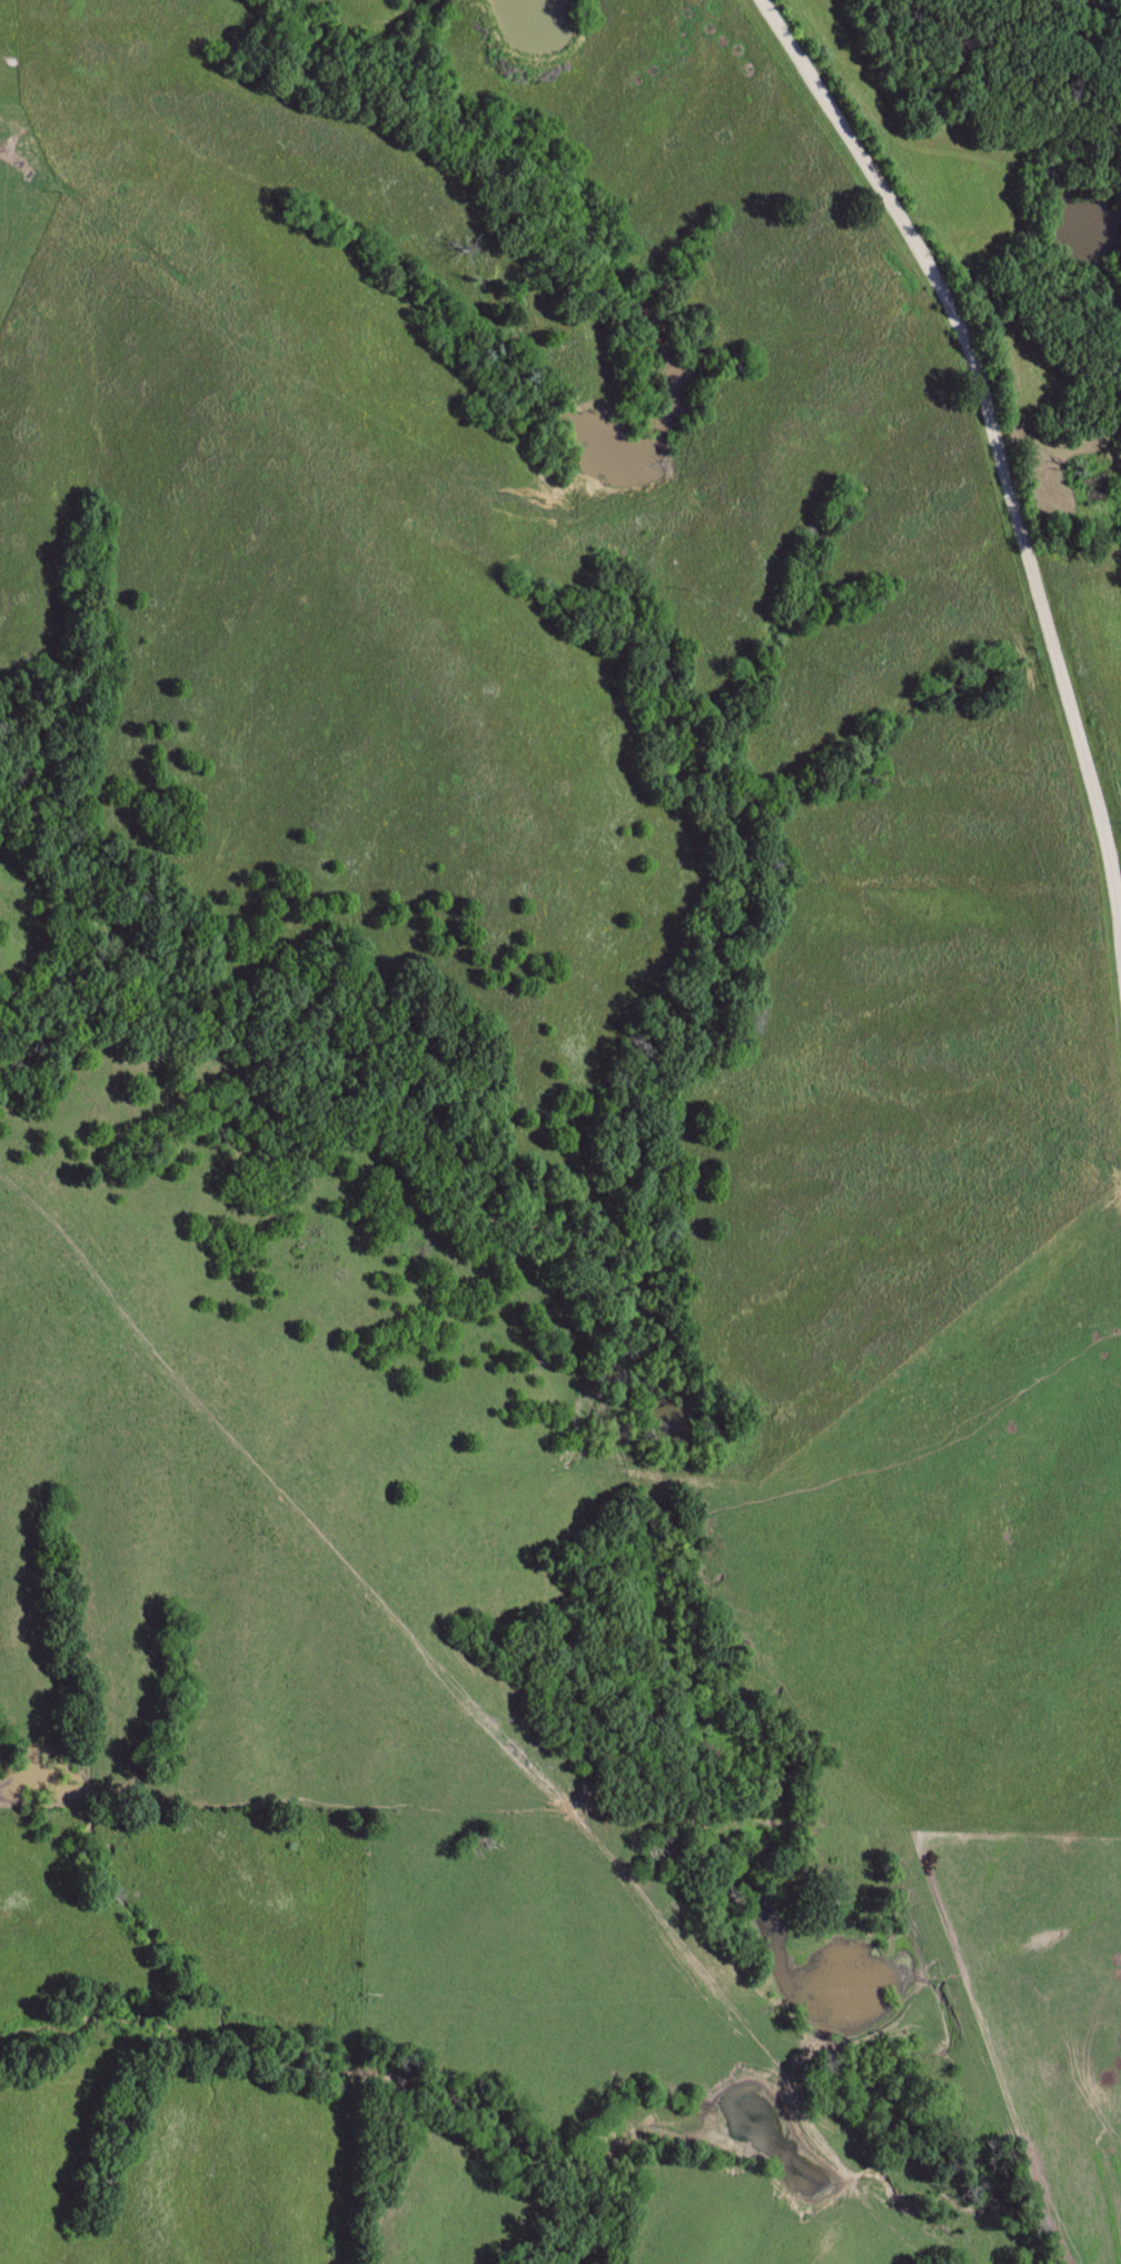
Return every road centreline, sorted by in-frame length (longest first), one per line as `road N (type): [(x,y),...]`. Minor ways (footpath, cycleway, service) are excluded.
road 1 (residential): [(760,0),(964,334),(1104,831),(1120,929)]

